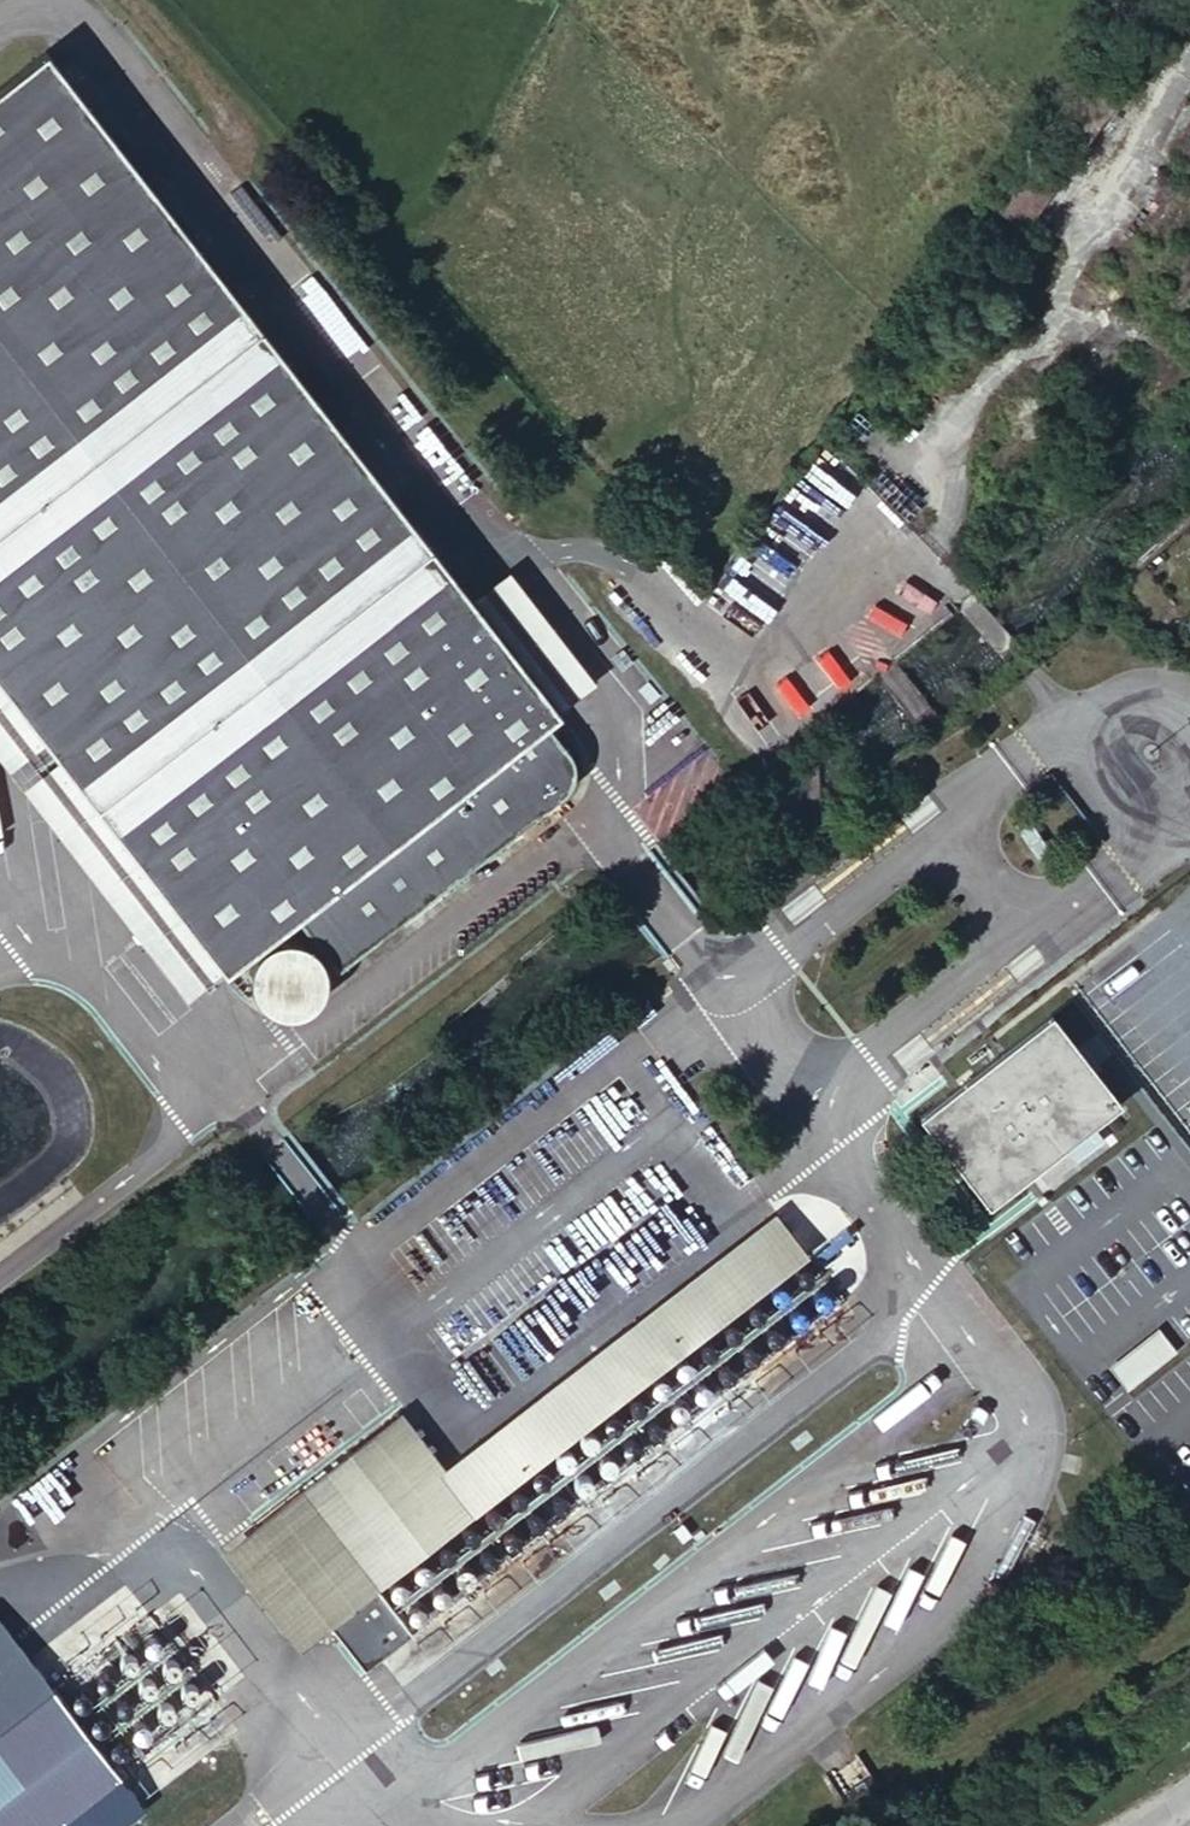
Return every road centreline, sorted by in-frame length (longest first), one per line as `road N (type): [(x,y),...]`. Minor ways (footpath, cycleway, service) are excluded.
road 1 (residential): [(965,603),(1054,704),(1189,810)]

